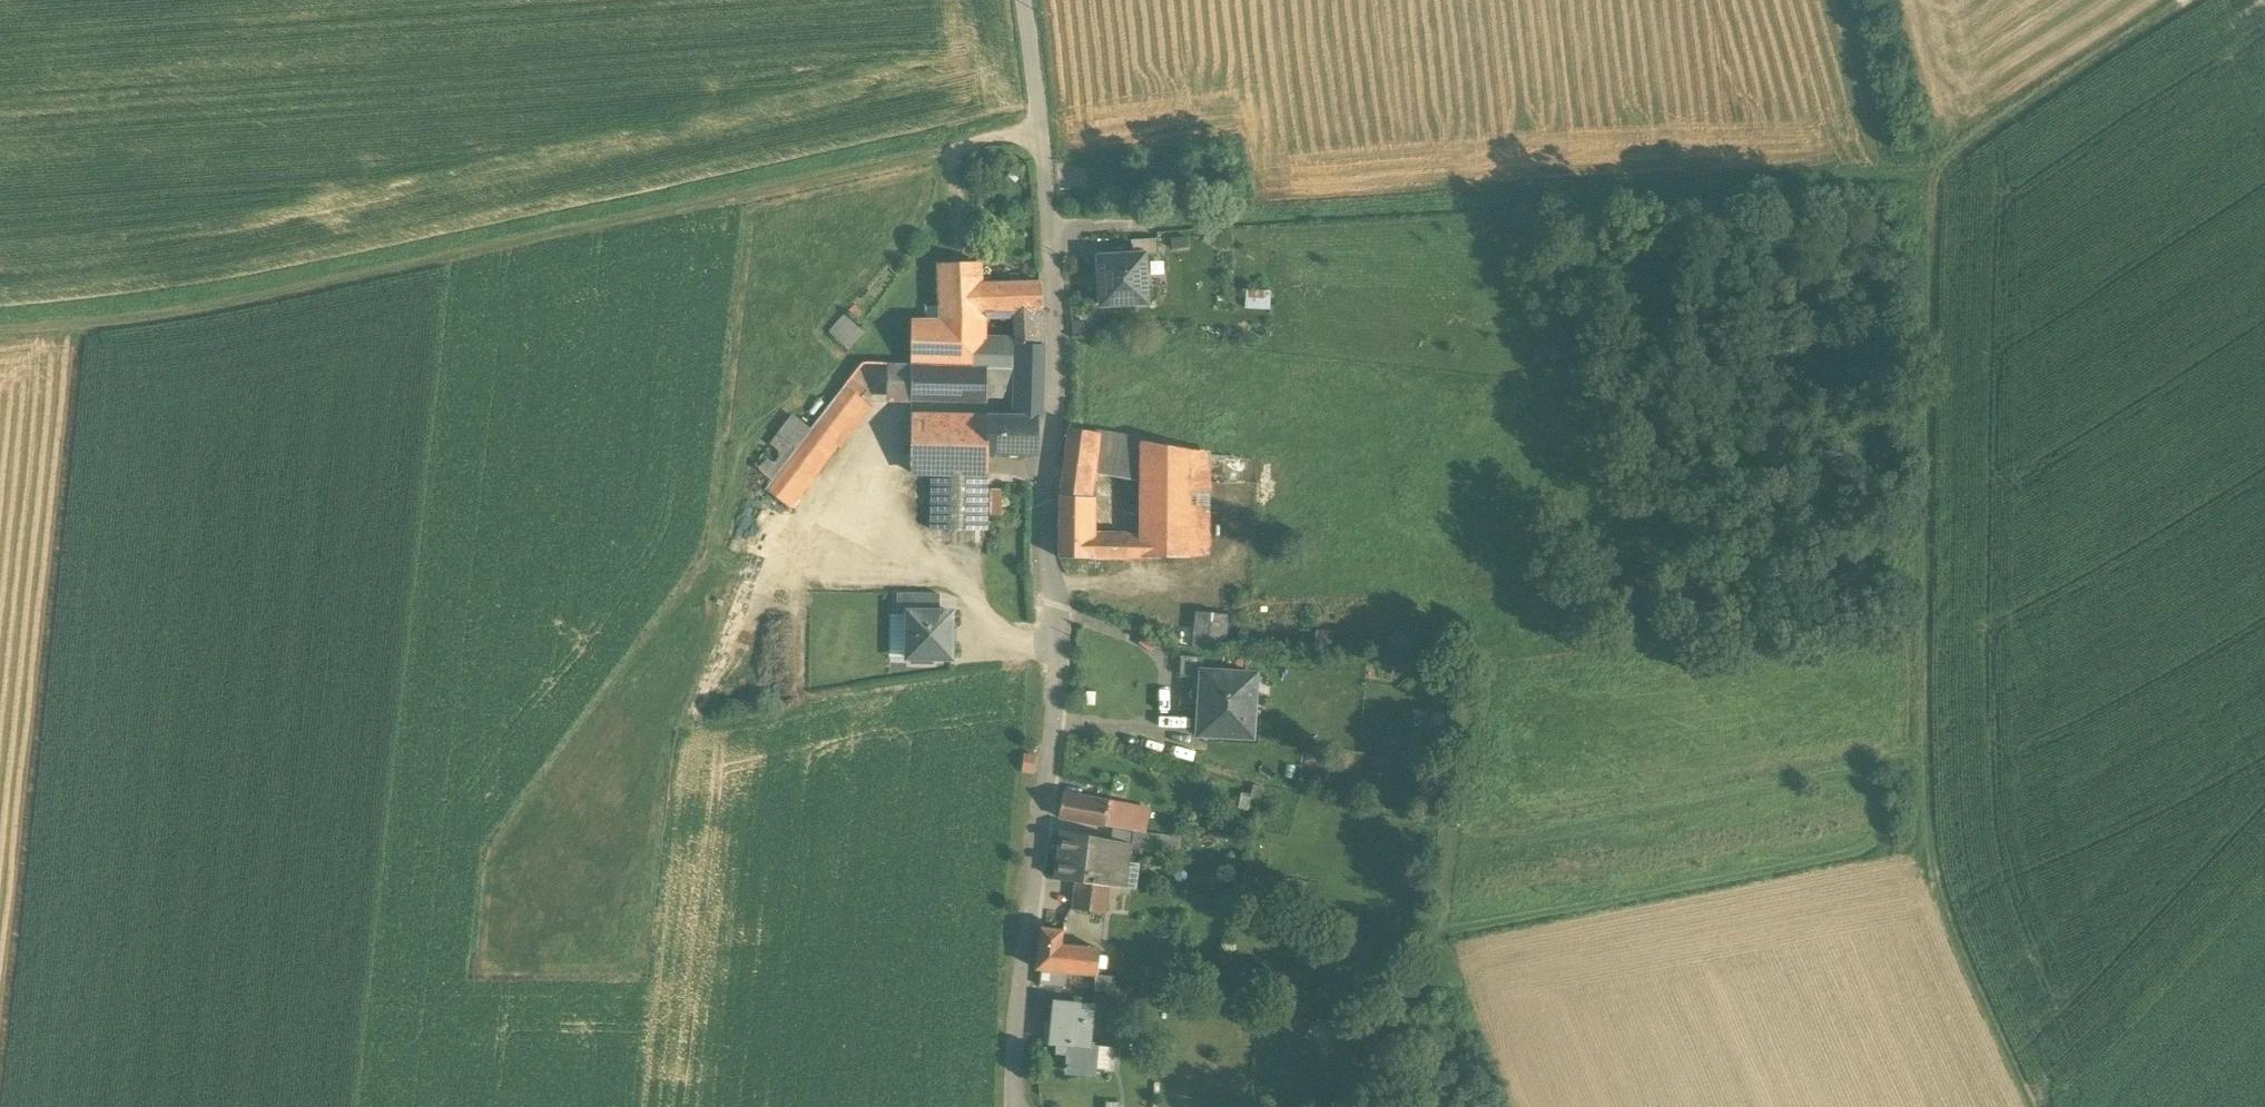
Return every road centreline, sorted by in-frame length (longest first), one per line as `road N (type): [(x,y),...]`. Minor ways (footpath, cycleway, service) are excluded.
road 1 (track): [(1050,231),(1550,203),(1913,169),(1955,159),(2186,0)]
road 2 (track): [(1854,0),(1892,136),(1924,205),(1921,865),(2037,1106)]
road 3 (track): [(1041,130),(173,321),(0,334)]
road 4 (residential): [(1057,619),(1040,574),(1060,347),(1025,0)]
road 5 (residential): [(1009,1106),(1054,727)]
road 6 (residential): [(1054,727),(1139,727),(1162,716),(1169,694),(1168,672),(1150,645),(1057,619)]
road 7 (track): [(1428,957),(1294,1106)]

